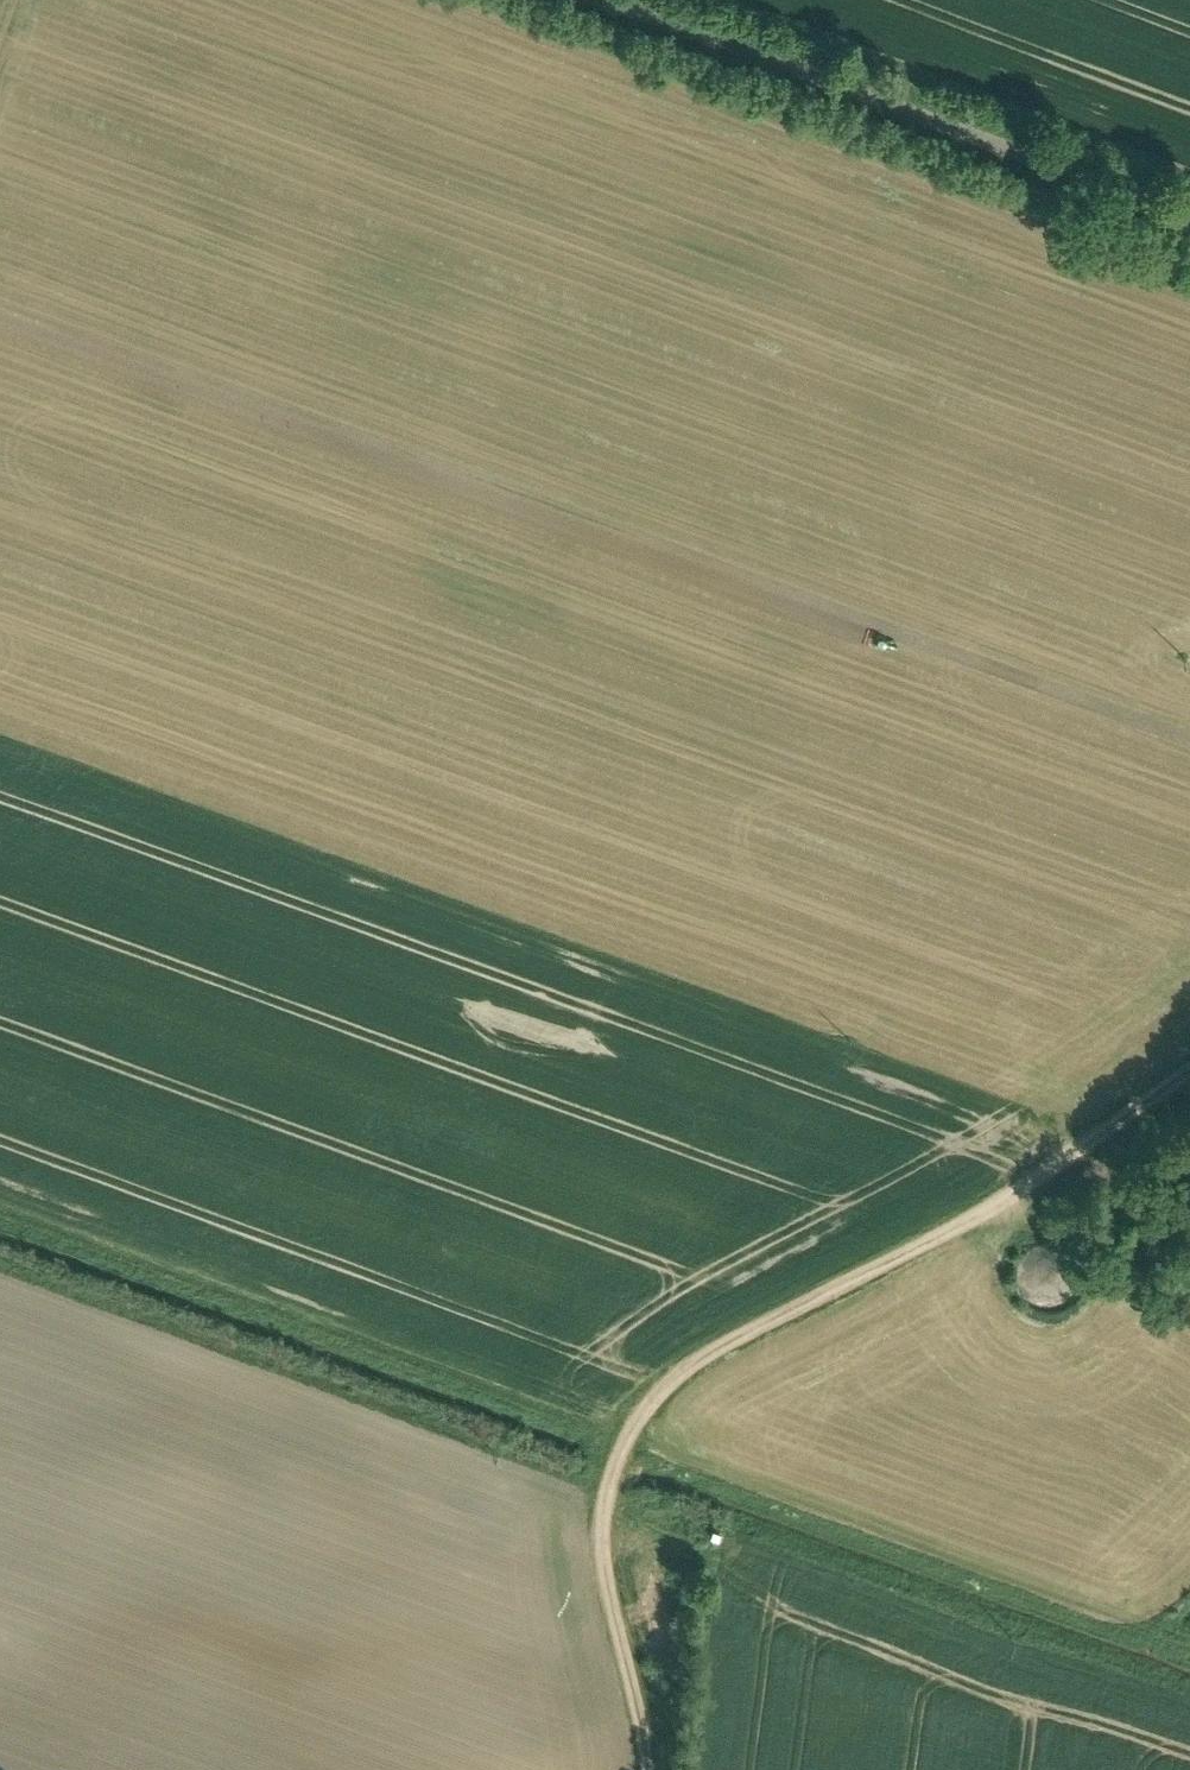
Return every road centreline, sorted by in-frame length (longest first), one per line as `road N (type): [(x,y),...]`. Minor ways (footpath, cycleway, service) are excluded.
road 1 (track): [(1189,1073),(991,1208),(662,1384),(632,1412),(603,1478),(596,1543),(643,1769)]
road 2 (unclassified): [(1189,222),(595,0)]

